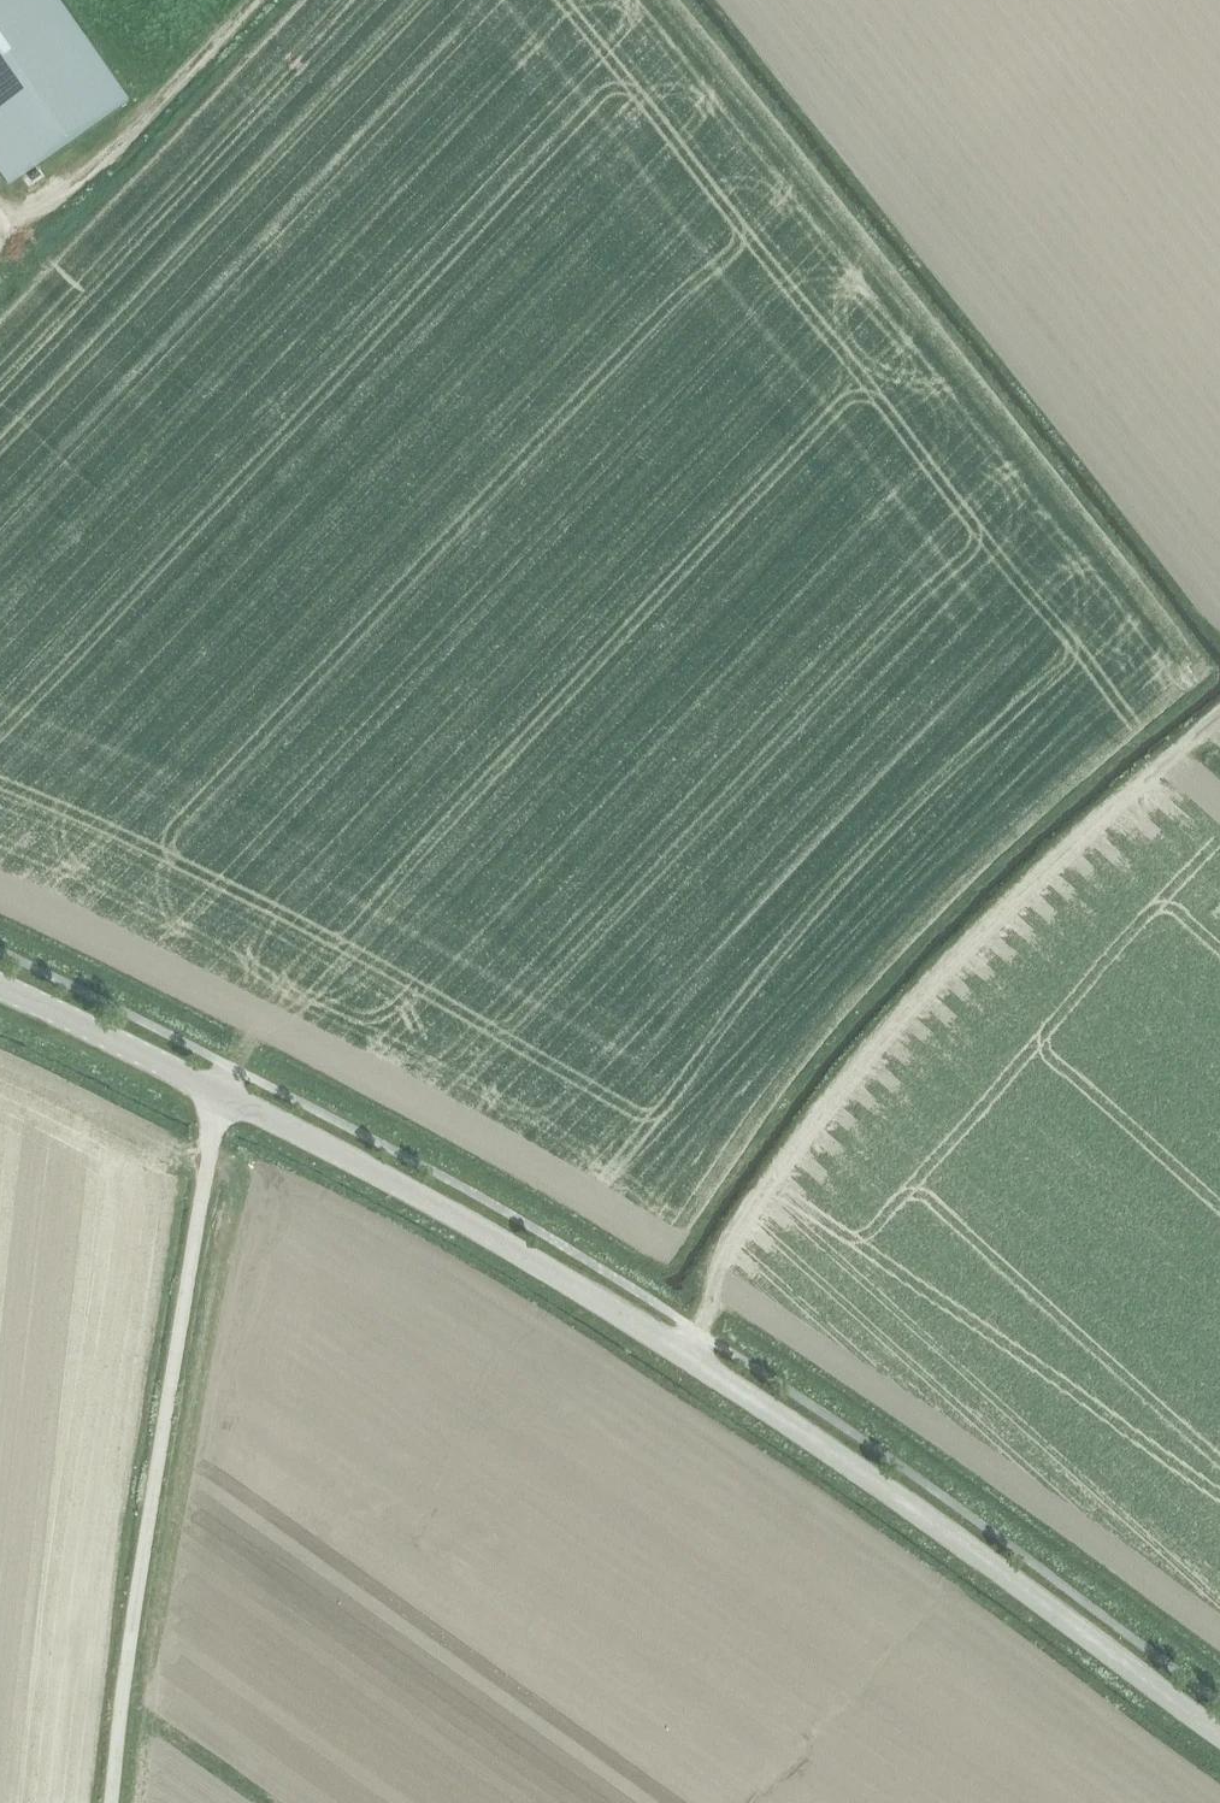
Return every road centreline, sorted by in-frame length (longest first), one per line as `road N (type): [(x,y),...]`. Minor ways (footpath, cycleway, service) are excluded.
road 1 (tertiary): [(1219,1735),(870,1477),(507,1244),(0,986)]

